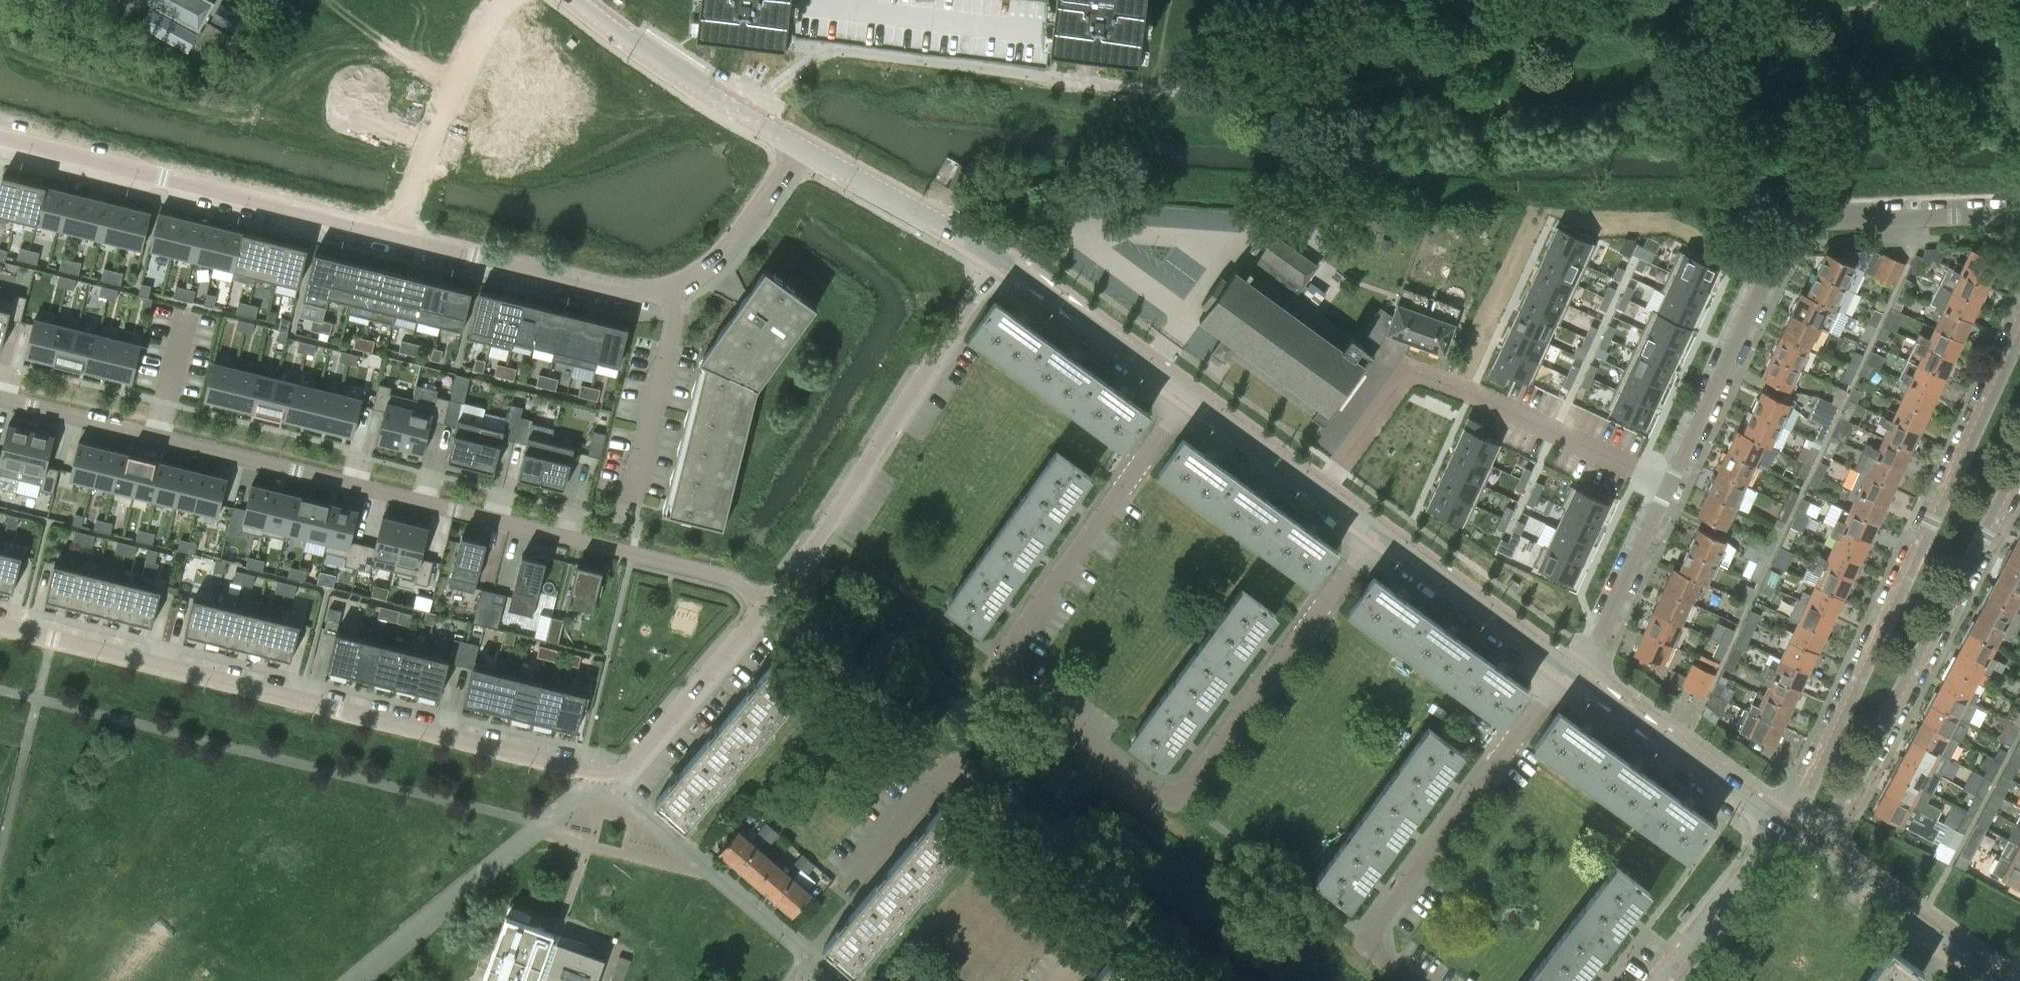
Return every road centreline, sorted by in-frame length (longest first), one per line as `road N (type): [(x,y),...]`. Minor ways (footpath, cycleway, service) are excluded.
road 1 (residential): [(0,625),(603,777),(626,768),(765,606)]
road 2 (residential): [(765,606),(718,573),(0,397)]
road 3 (residential): [(0,140),(640,293),(676,289)]
road 4 (residential): [(2019,330),(1806,787),(1777,827)]
road 5 (residential): [(1003,678),(1153,790),(1183,796),(1377,529)]
road 6 (residential): [(2019,215),(1789,228),(1670,483)]
road 7 (residential): [(1064,980),(1118,914),(952,764),(856,879)]
road 8 (residential): [(1820,858),(2019,470)]
road 9 (residential): [(765,606),(824,532),(997,266)]
road 10 (residential): [(1421,980),(1383,951),(1376,922),(1573,673)]
road 11 (residential): [(1003,678),(1008,639),(1187,394)]
road 12 (residential): [(797,147),(579,0)]
road 13 (residential): [(1777,827),(1573,673)]
road 14 (residential): [(1573,673),(1377,529)]
road 15 (residential): [(997,266),(797,147)]
road 16 (residential): [(1187,394),(997,266)]
road 17 (residential): [(1470,395),(1670,483)]
road 18 (residential): [(676,289),(631,502)]
road 19 (residential): [(1670,483),(1573,673)]
road 20 (residential): [(1470,395),(1420,374),(1404,377),(1321,489)]
road 21 (residential): [(1659,980),(1777,827)]
road 22 (residential): [(797,147),(719,258),(676,289)]
road 23 (residential): [(1961,959),(1820,858)]
road 24 (residential): [(1321,489),(1187,394)]

